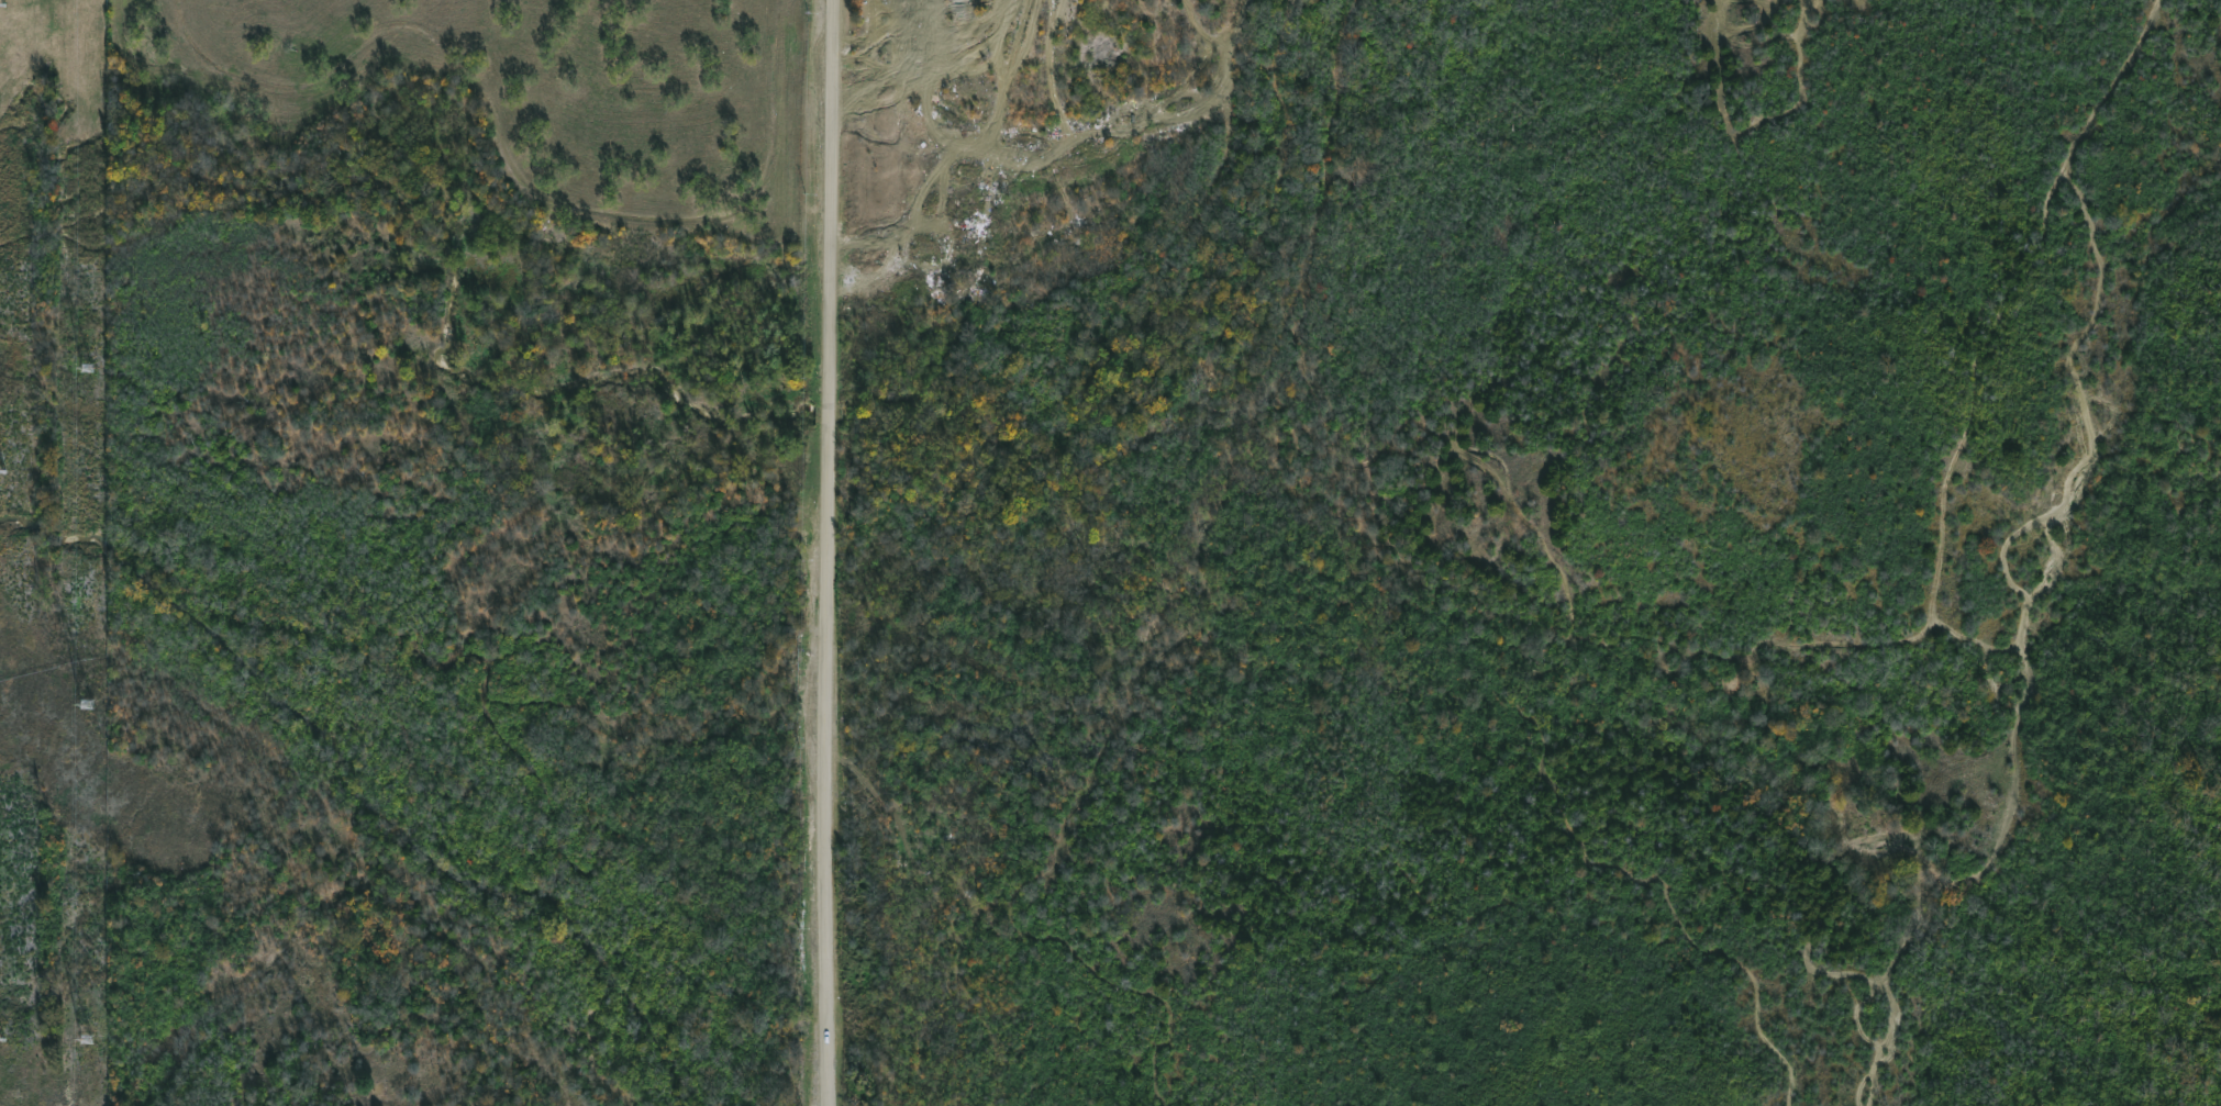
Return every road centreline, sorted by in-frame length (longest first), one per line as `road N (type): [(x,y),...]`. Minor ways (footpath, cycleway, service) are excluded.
road 1 (tertiary): [(840,0),(829,537),(834,1105)]

